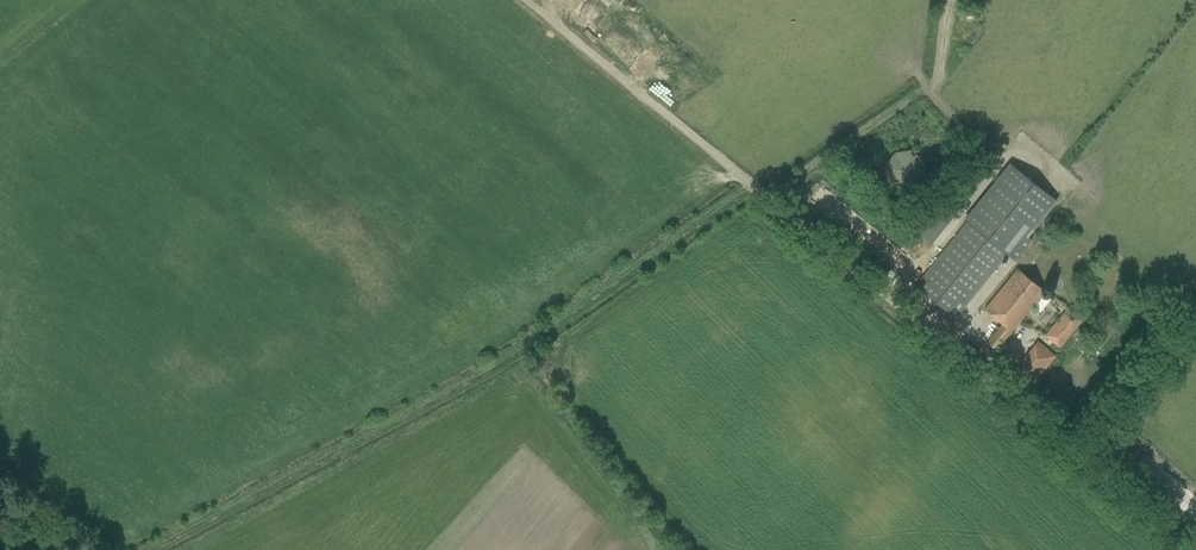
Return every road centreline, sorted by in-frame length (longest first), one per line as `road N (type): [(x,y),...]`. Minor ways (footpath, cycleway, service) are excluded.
road 1 (track): [(747,182),(516,352),(138,549)]
road 2 (track): [(889,297),(524,0)]

